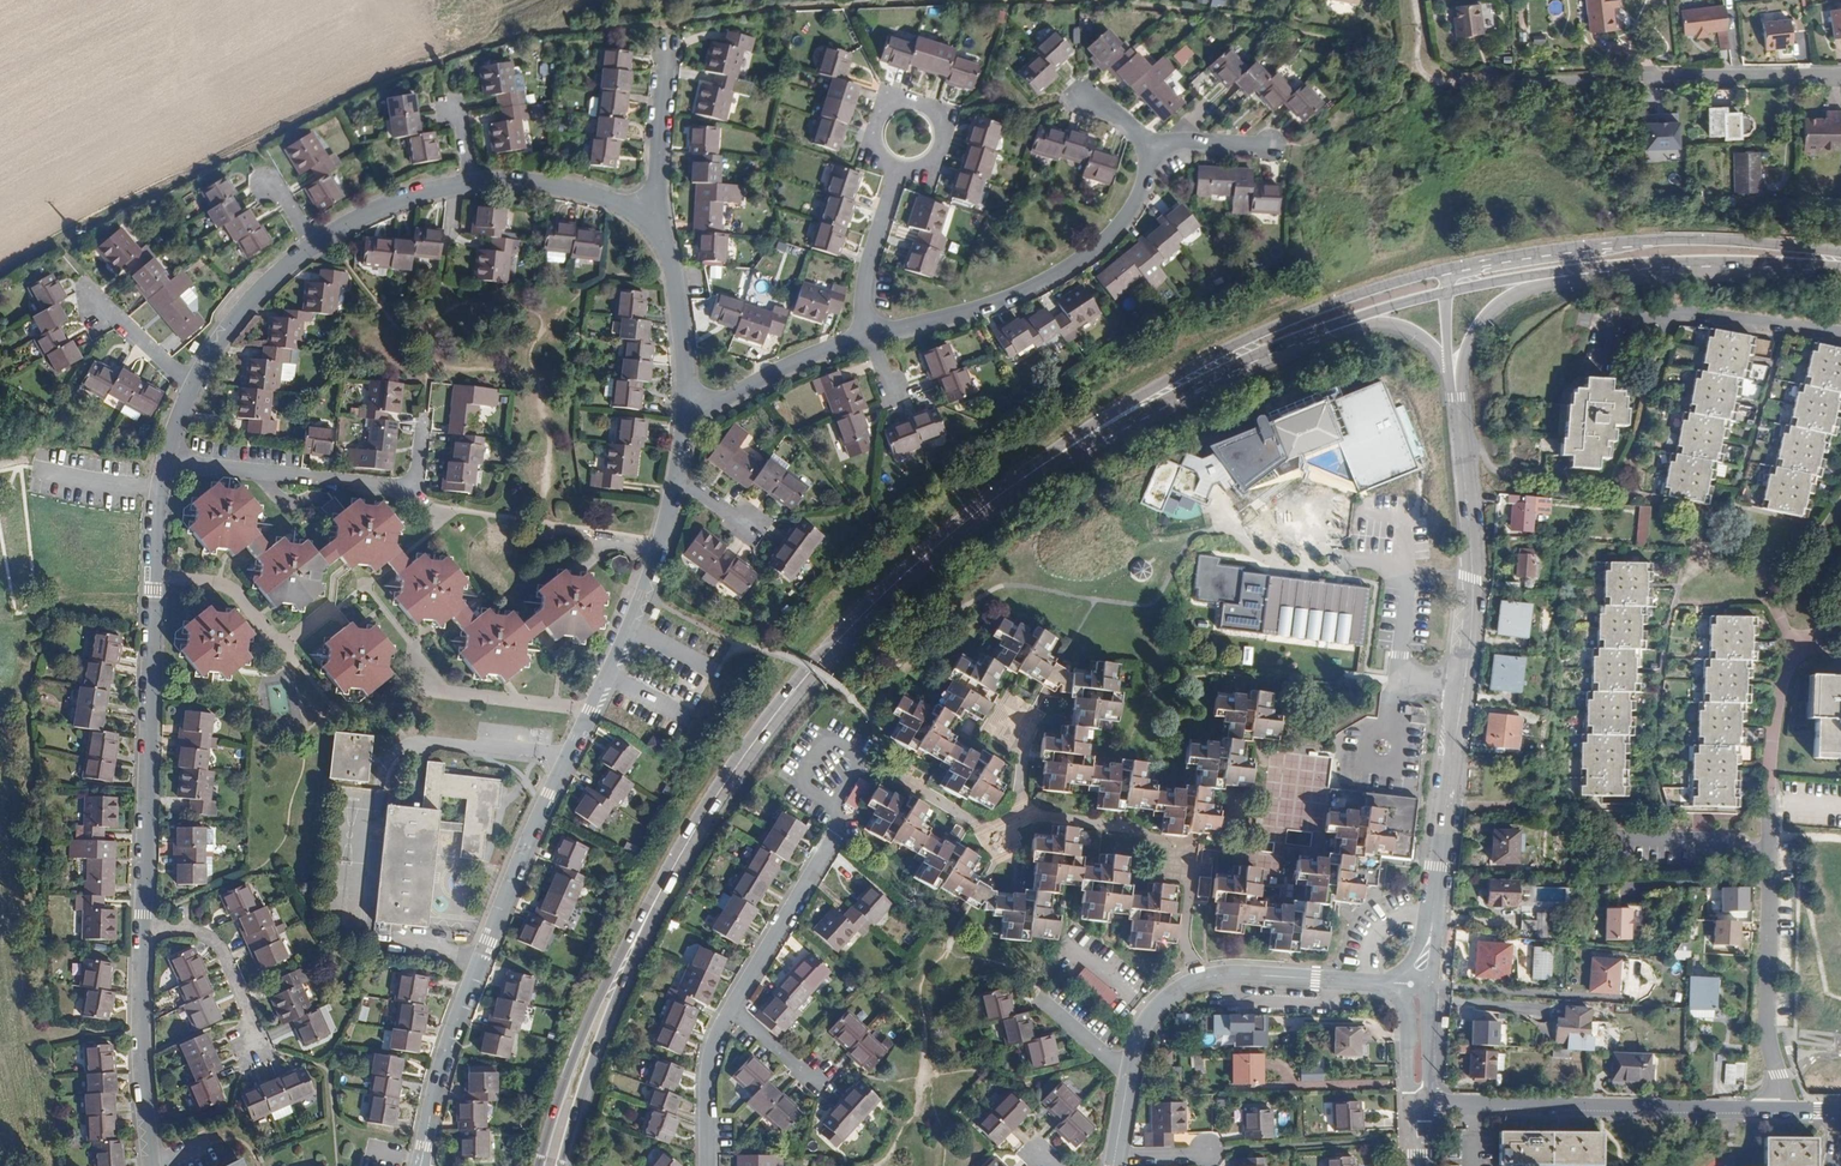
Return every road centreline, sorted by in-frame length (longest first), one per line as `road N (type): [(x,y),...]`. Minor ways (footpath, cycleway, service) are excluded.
road 1 (residential): [(422,1158),(456,1021),(642,597),(677,479)]
road 2 (secondary): [(1633,242),(1468,264),(1319,309),(1186,371),(1007,490)]
road 3 (track): [(594,18),(432,57),(0,271)]
road 4 (secondary): [(659,894),(725,784),(804,681),(890,589),(1007,490)]
road 5 (tertiary): [(1459,417),(1472,617),(1431,932)]
road 6 (residential): [(166,458),(155,547),(144,931)]
road 7 (secondary): [(1459,417),(1469,342),(1495,306),(1518,291),(1631,273),(1812,264)]
road 8 (secondary): [(1444,293),(1627,264),(1812,264)]
road 9 (residential): [(869,334),(1008,297),(1088,255),(1138,196),(1156,148)]
road 10 (residential): [(1419,1102),(1779,1108)]
road 11 (tertiary): [(1133,419),(1372,324),(1418,333),(1450,374)]
road 12 (residential): [(1492,85),(1840,76)]
road 13 (secondary): [(1133,419),(1291,341),(1444,293)]
road 14 (residential): [(166,458),(400,486),(416,477),(424,416)]
road 15 (tertiary): [(1131,1065),(1152,1011),(1206,978),(1389,983)]
road 16 (secondary): [(659,894),(580,1039),(540,1165)]
road 17 (secondary): [(562,1165),(659,894)]
road 18 (residential): [(1779,1108),(1766,1039),(1768,846)]
road 19 (residential): [(729,1008),(844,821),(833,807)]
road 20 (residential): [(906,170),(929,164),(944,134),(936,112),(915,99),(891,102),(875,119),(877,153),(895,168)]
road 21 (secondary): [(1840,255),(1731,241),(1633,242)]
road 22 (tertiary): [(1633,242),(1455,277),(1444,293)]
road 23 (residential): [(144,931),(195,932),(218,943),(265,1058)]
road 24 (residential): [(686,406),(717,405),(869,334)]
road 25 (residential): [(686,406),(669,256),(646,220)]
road 26 (residential): [(152,1165),(143,976)]
road 27 (residential): [(313,246),(245,309),(193,386)]
road 28 (residential): [(646,220),(554,186),(471,184)]
road 29 (residential): [(471,184),(415,195),(313,246)]
road 30 (residential): [(869,334),(863,286),(895,168)]
road 31 (residential): [(646,220),(669,54)]
road 32 (residential): [(702,1165),(703,1050),(729,1008)]
road 33 (residential): [(1768,846),(1608,837)]
road 34 (residential): [(1131,1065),(1115,1061),(1007,970)]
road 35 (secondary): [(1007,490),(1133,419)]
road 36 (residential): [(833,807),(799,786),(826,740),(860,760)]
road 37 (residential): [(193,386),(99,307)]

